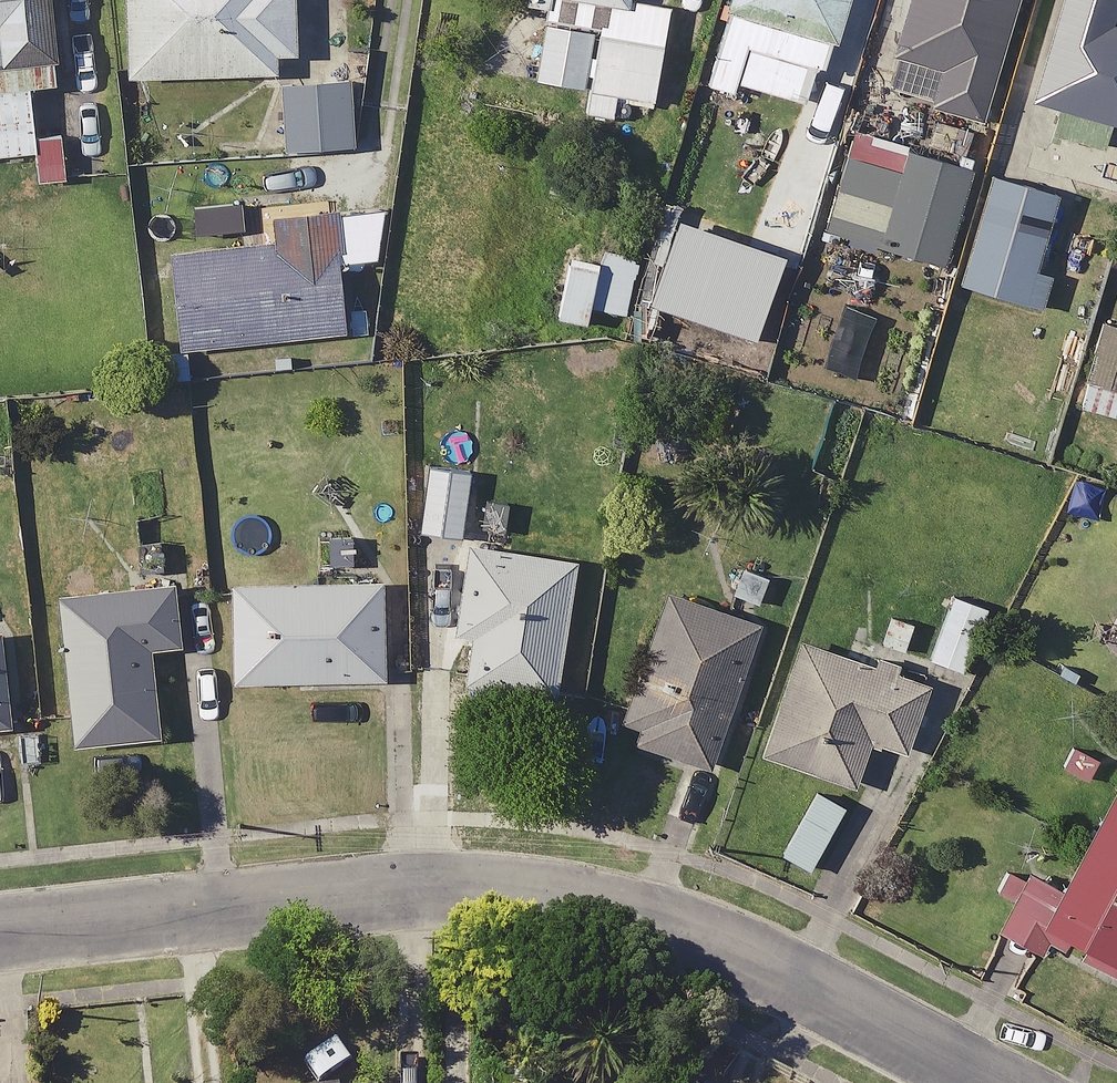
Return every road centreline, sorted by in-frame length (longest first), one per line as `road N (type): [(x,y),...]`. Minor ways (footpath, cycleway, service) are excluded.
road 1 (residential): [(0,936),(363,895),(494,895),(633,916),(760,962),(988,1082)]

